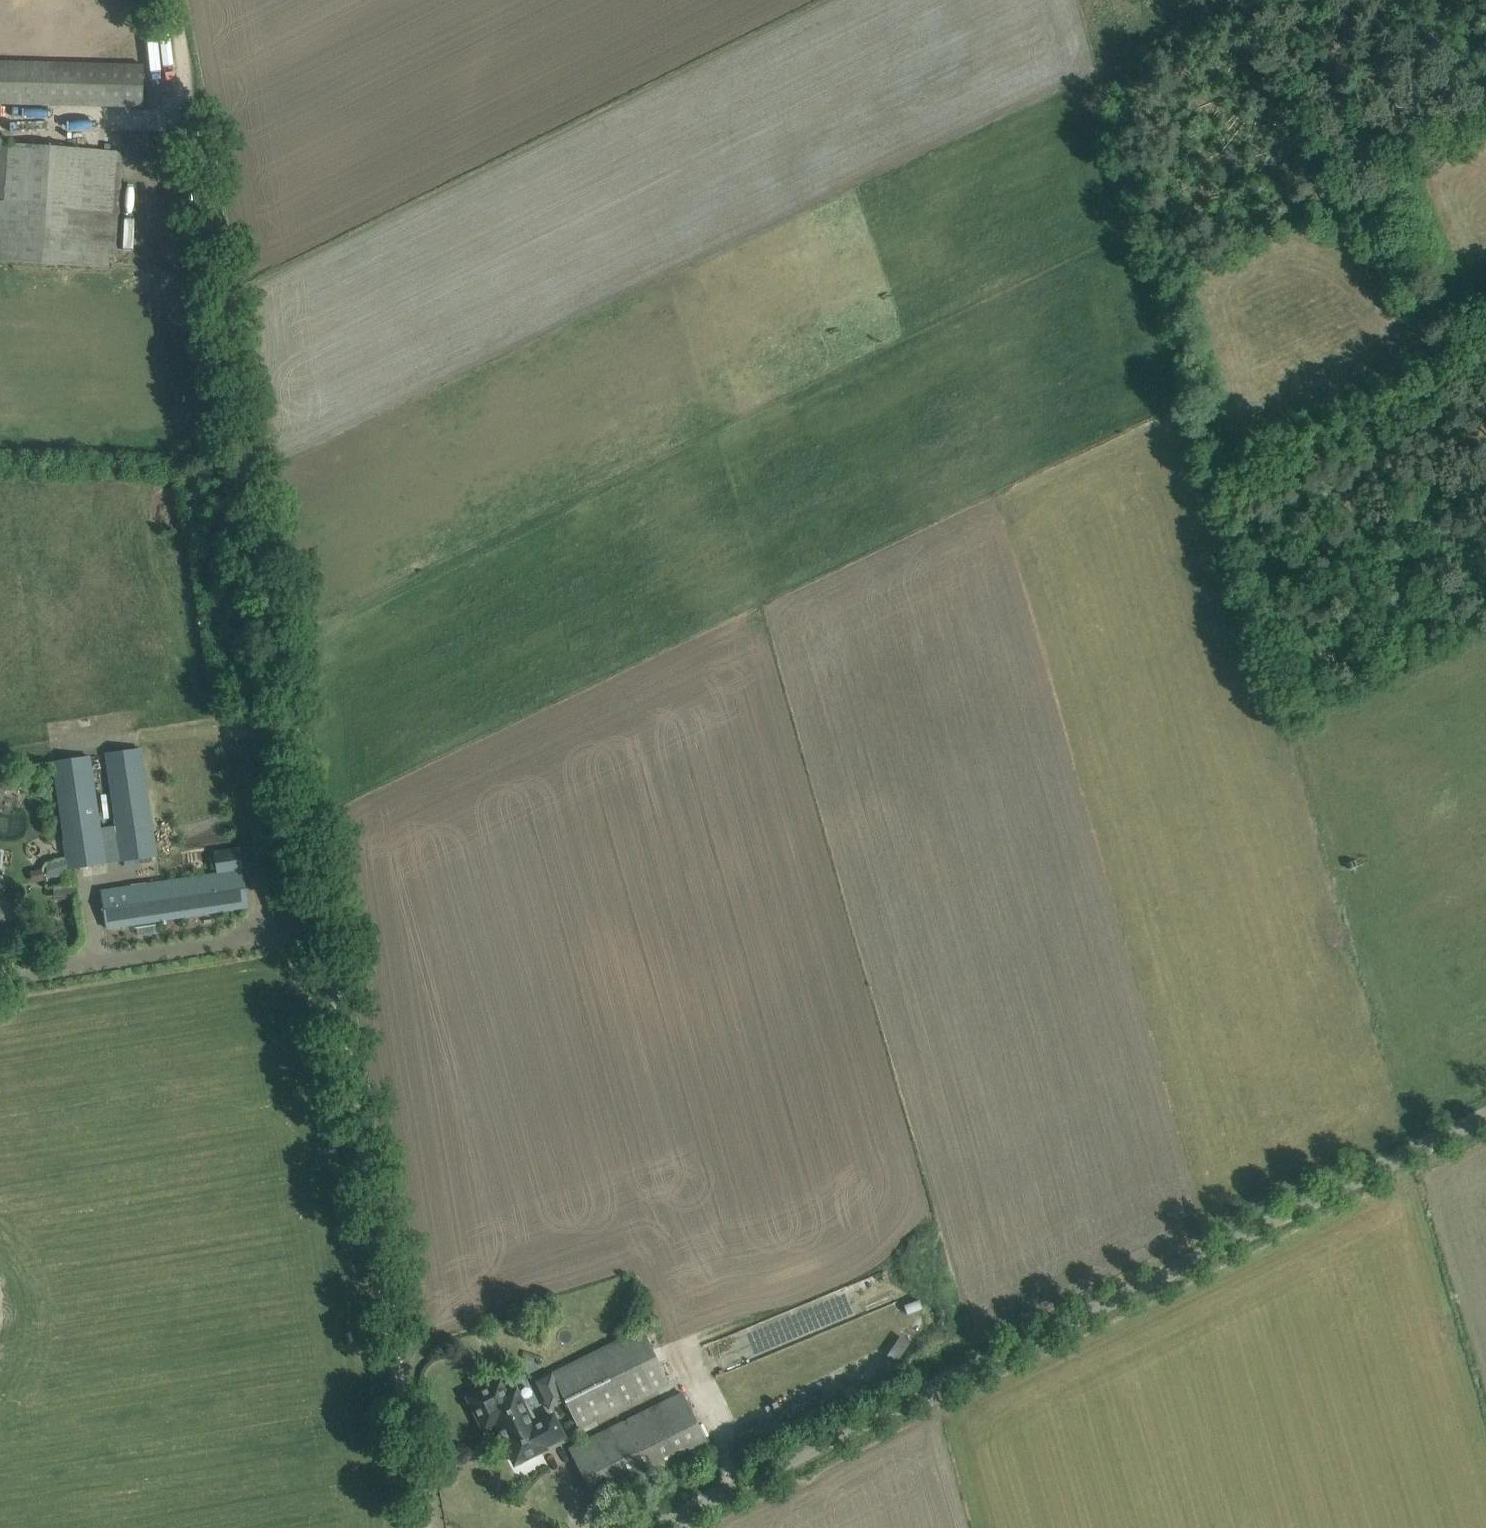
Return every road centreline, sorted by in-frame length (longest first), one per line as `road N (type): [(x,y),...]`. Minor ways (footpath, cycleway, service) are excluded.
road 1 (track): [(426,1527),(172,0)]
road 2 (unclassified): [(650,1527),(1485,1115)]

